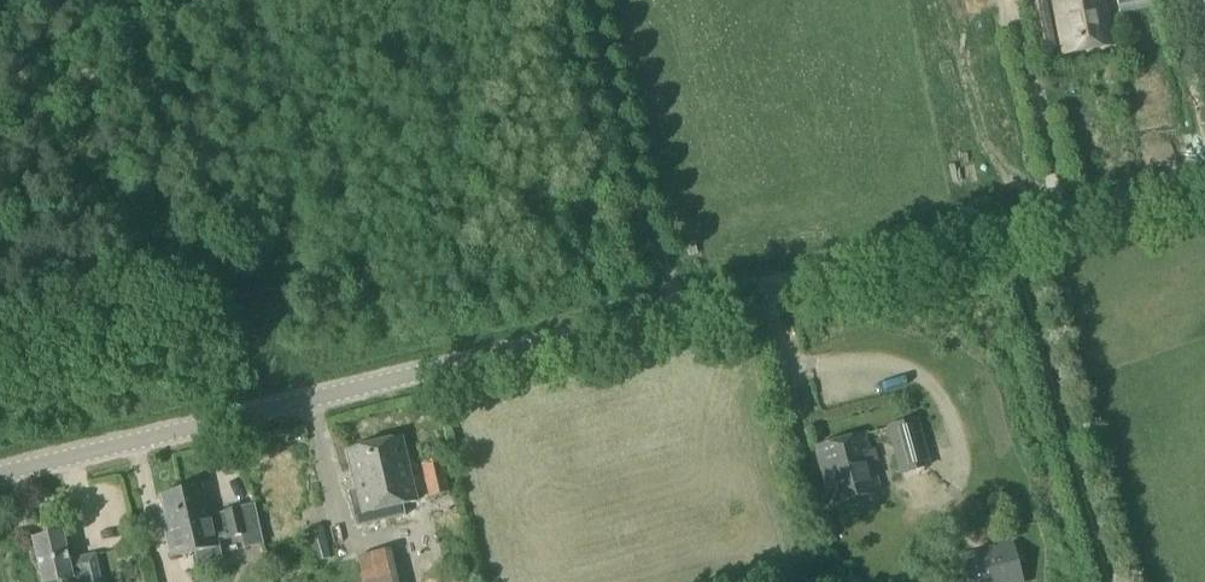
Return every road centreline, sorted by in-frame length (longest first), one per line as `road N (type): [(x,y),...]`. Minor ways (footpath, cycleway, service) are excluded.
road 1 (tertiary): [(0,474),(1204,185)]
road 2 (track): [(1106,581),(1006,231)]
road 3 (track): [(681,311),(587,0)]

